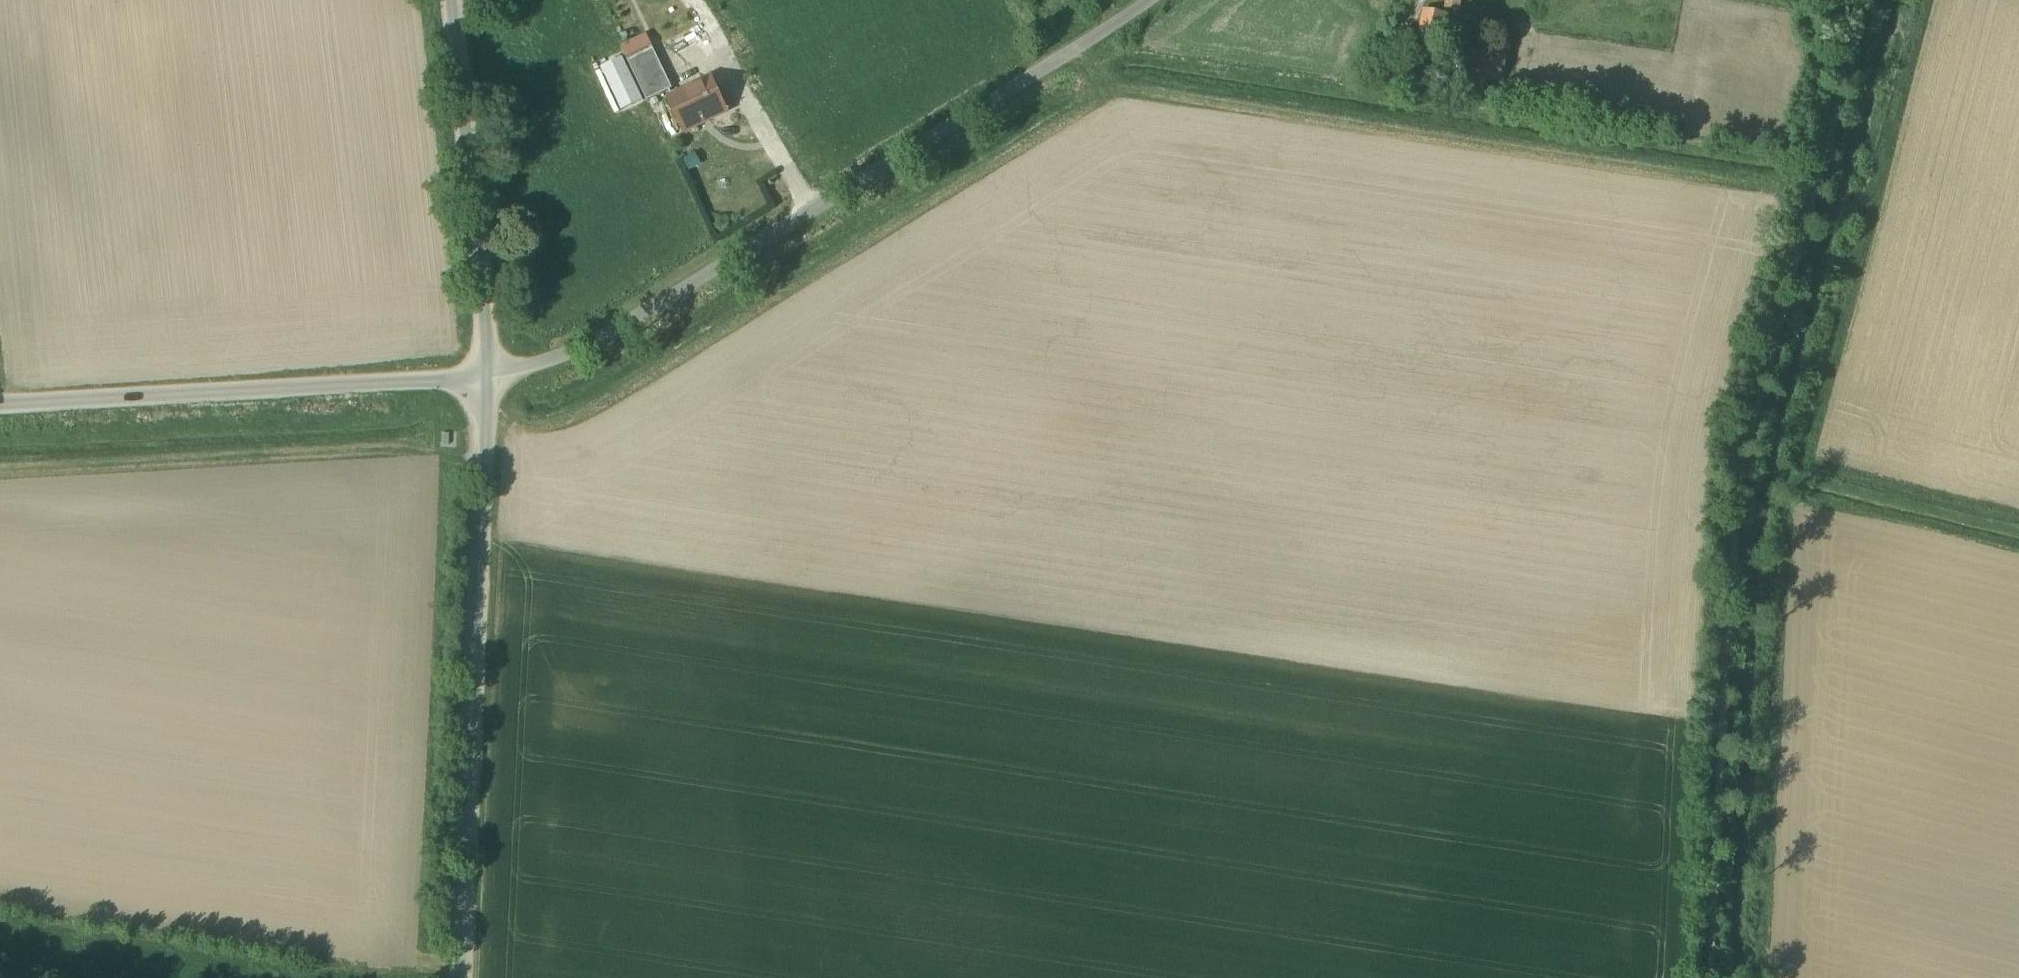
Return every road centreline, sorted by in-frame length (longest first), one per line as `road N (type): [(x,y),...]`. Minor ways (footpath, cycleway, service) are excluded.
road 1 (track): [(1868,0),(1759,415),(1742,515),(1712,977)]
road 2 (unclassified): [(1148,0),(585,352),(485,378)]
road 3 (unclassified): [(457,977),(485,378)]
road 4 (unclassified): [(485,378),(0,404)]
road 5 (unclassified): [(485,378),(447,0)]

